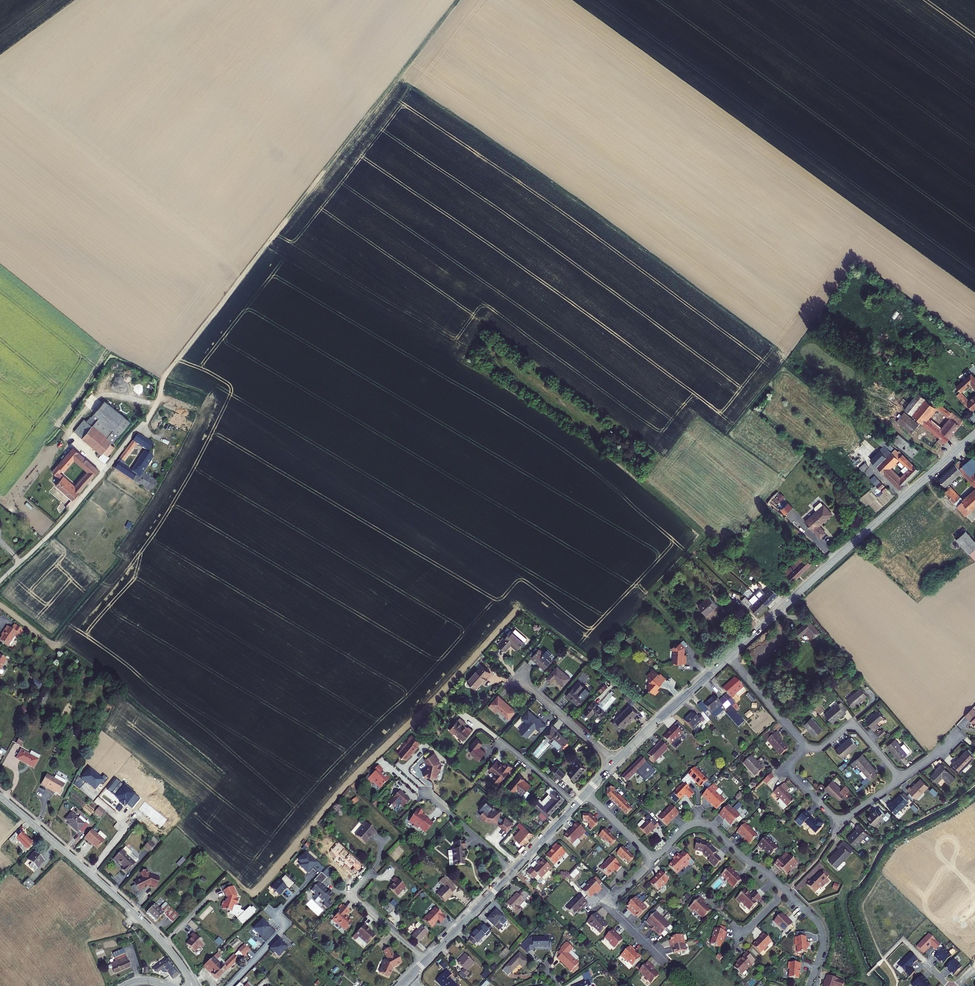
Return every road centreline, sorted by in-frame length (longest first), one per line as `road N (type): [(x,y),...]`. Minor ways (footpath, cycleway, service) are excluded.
road 1 (track): [(141,425),(168,371),(460,0)]
road 2 (tertiary): [(729,657),(974,434)]
road 3 (residential): [(141,425),(0,581)]
road 4 (tertiary): [(153,932),(0,796)]
road 5 (residential): [(807,747),(790,770),(837,819),(901,779)]
road 6 (residential): [(786,891),(703,823),(687,827),(654,860)]
road 7 (tertiary): [(615,762),(729,657)]
road 8 (residential): [(654,860),(612,908),(664,963)]
road 9 (residential): [(519,679),(615,762)]
road 10 (residential): [(901,779),(855,726),(821,749),(807,747)]
road 11 (residential): [(426,961),(355,898),(370,873)]
road 12 (tertiary): [(426,961),(512,873)]

